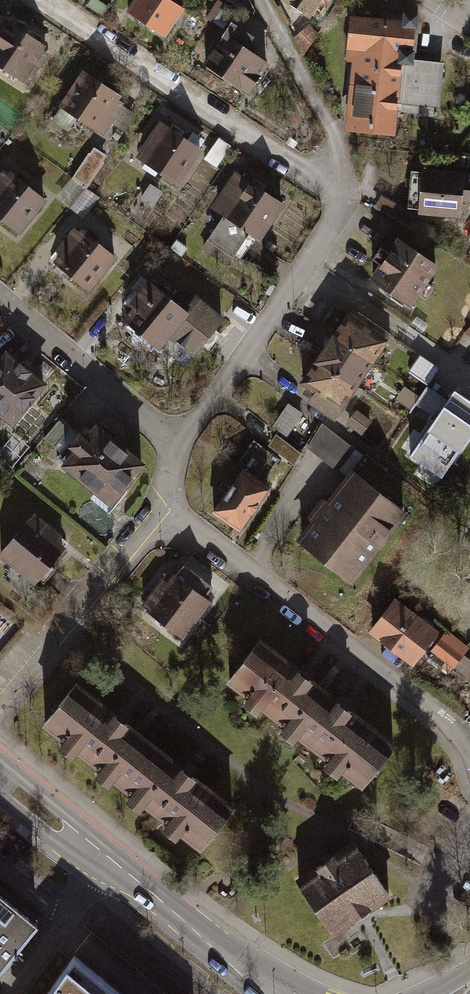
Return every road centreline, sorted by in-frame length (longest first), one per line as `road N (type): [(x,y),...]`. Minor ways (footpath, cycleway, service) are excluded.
road 1 (residential): [(469,767),(445,725),(161,510)]
road 2 (residential): [(347,196),(46,0)]
road 3 (residential): [(0,778),(276,993)]
road 4 (residential): [(179,447),(347,196)]
road 5 (residential): [(0,714),(161,510)]
road 6 (residential): [(179,447),(0,300)]
road 7 (residential): [(347,196),(260,0)]

